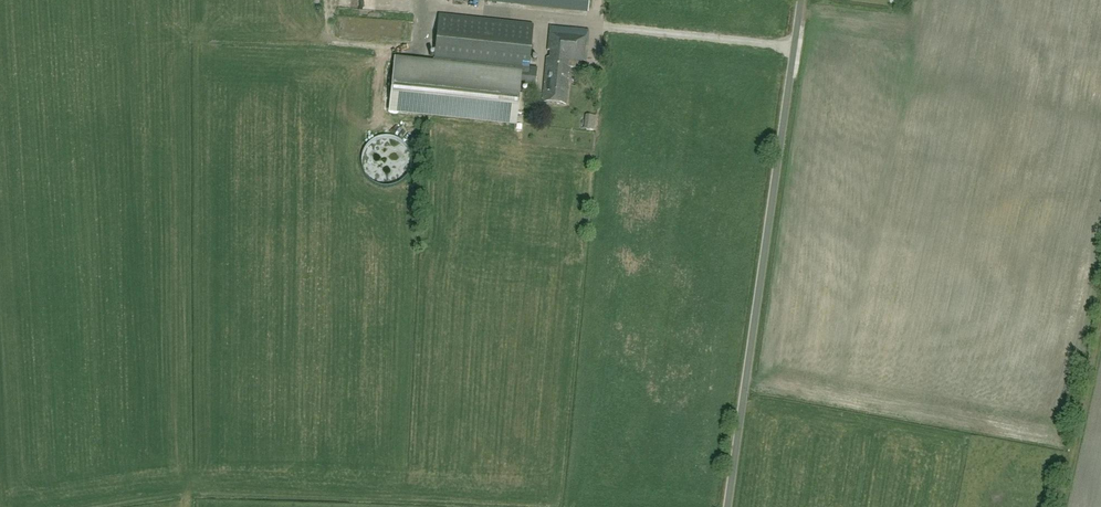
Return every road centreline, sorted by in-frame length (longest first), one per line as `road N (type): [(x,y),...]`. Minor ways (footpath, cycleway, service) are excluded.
road 1 (unclassified): [(727,506),(801,0)]

